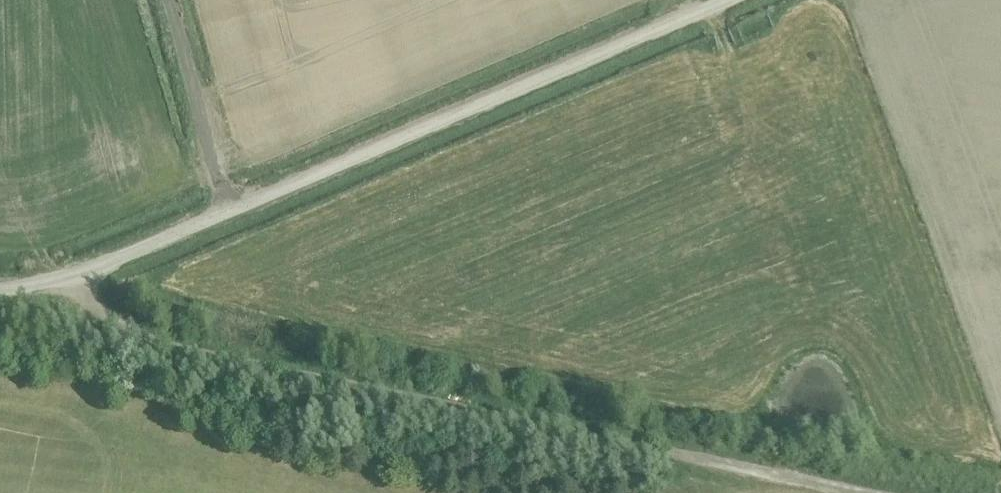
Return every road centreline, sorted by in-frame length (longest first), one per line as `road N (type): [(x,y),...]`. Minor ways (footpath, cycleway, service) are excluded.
road 1 (unclassified): [(77,276),(114,326),(133,336),(856,492)]
road 2 (unclassified): [(77,276),(744,0)]
road 3 (track): [(229,211),(166,0)]

